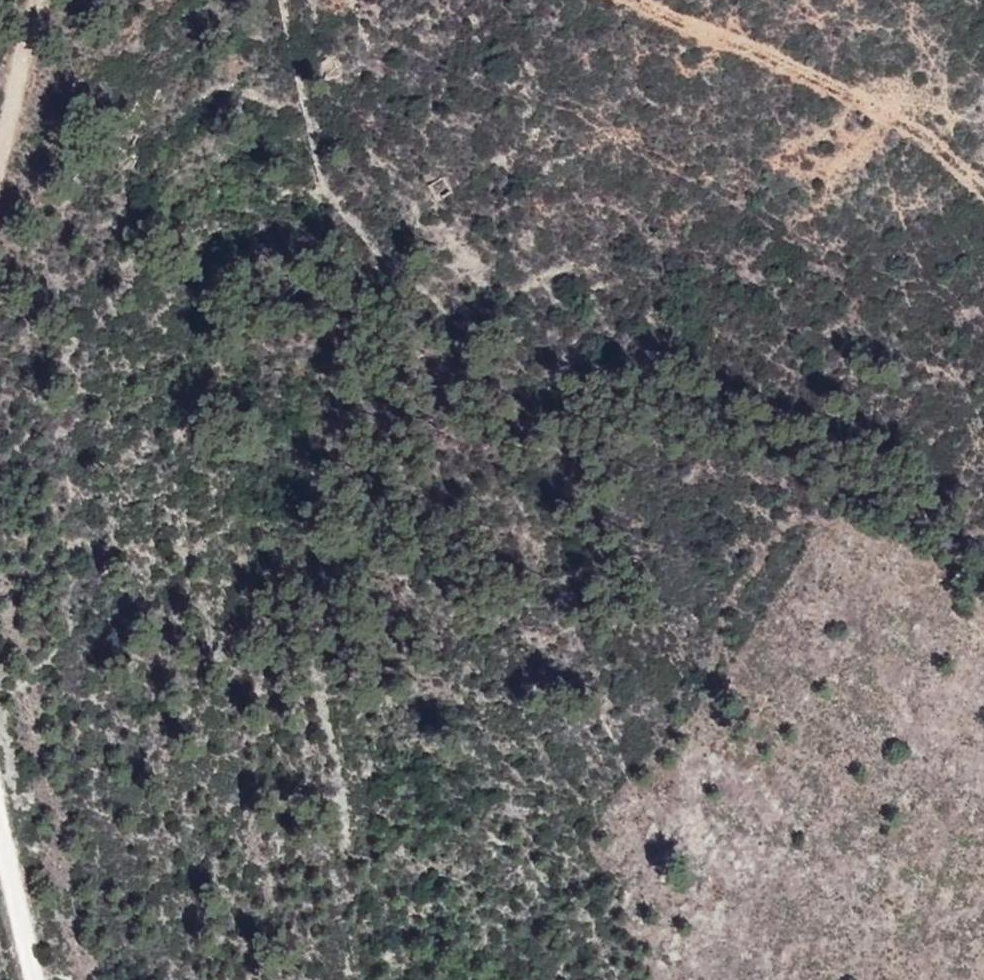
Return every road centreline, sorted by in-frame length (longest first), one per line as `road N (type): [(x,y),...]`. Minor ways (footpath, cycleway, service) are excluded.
road 1 (track): [(0,270),(67,0)]
road 2 (unclassified): [(41,979),(0,827)]

